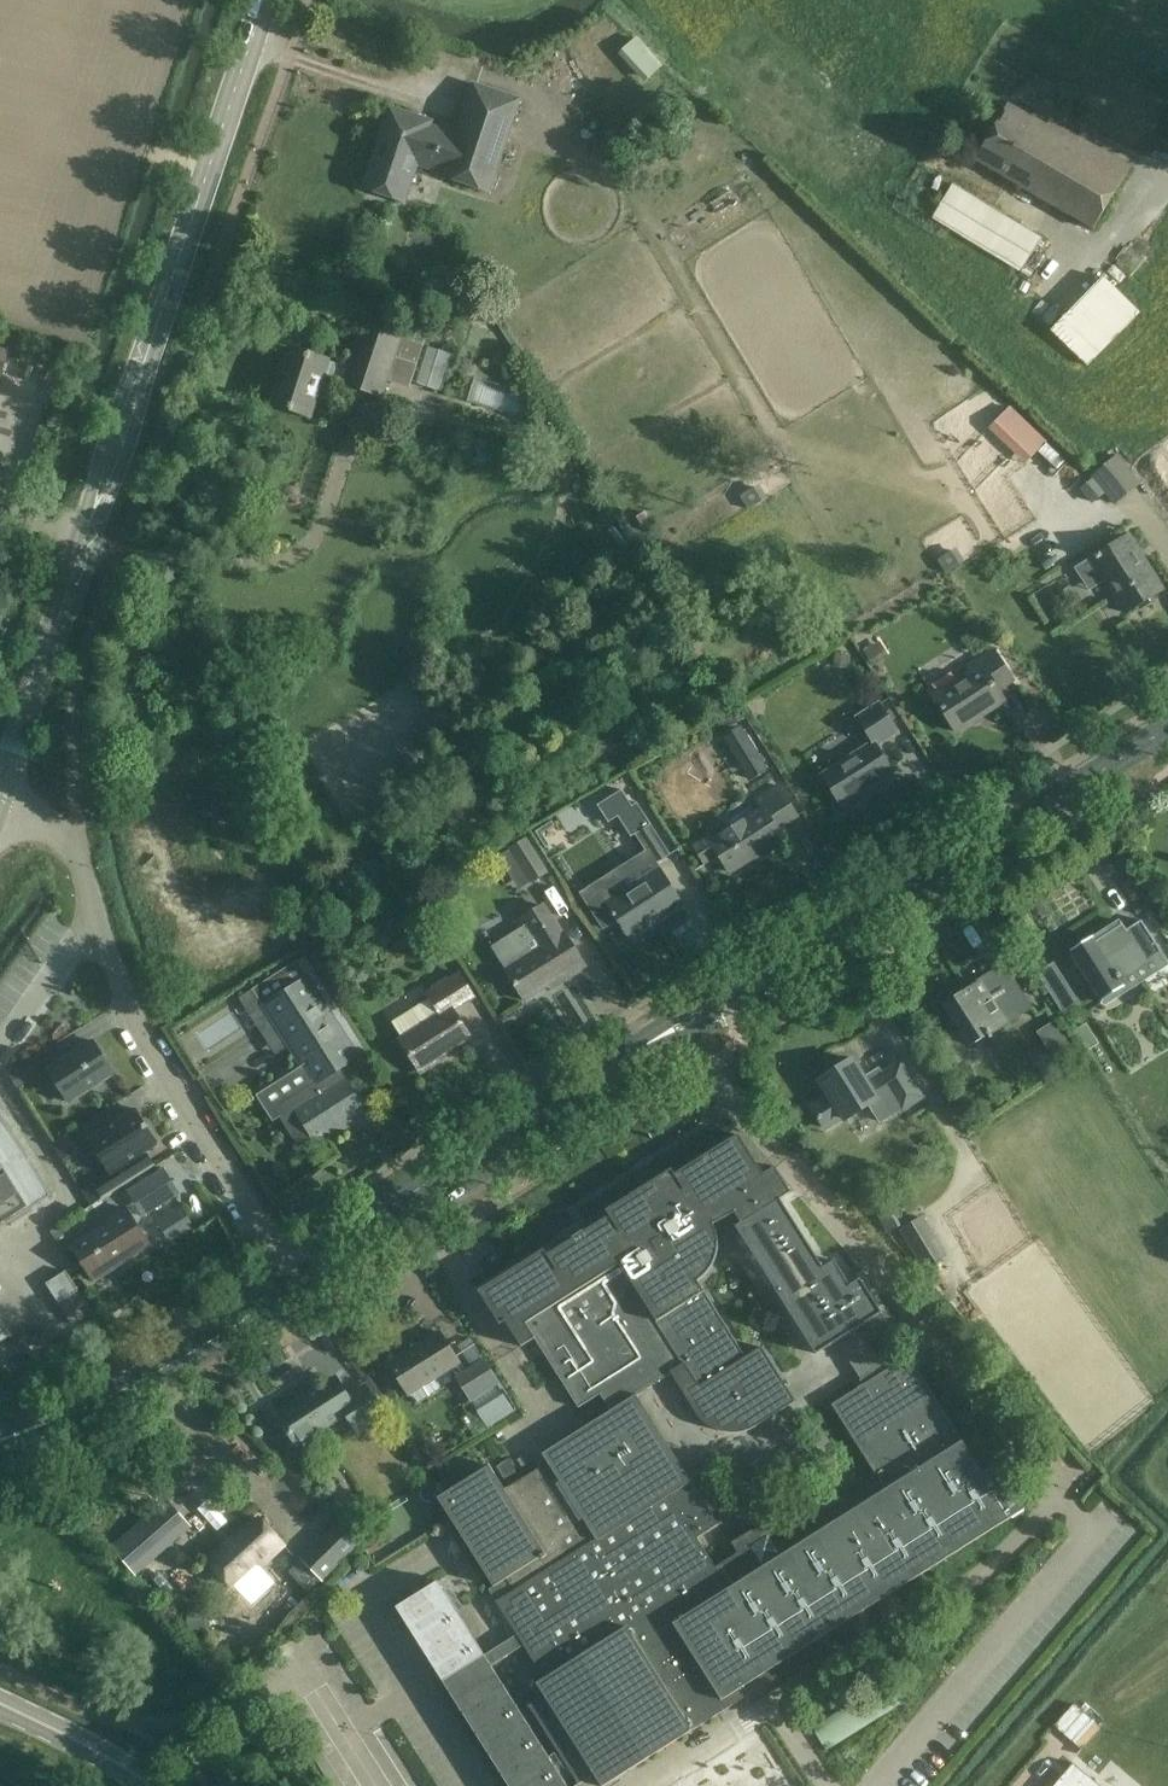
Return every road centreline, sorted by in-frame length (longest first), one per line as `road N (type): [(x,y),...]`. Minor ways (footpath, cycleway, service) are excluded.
road 1 (tertiary): [(0,1439),(150,1378),(293,1284),(353,1229),(669,1029),(852,931),(1167,730)]
road 2 (residential): [(261,1227),(155,1057),(115,973),(77,845),(0,800)]
road 3 (tertiary): [(148,340),(263,0)]
road 4 (tertiary): [(0,796),(74,559)]
road 5 (tertiary): [(148,340),(116,400),(74,559)]
road 6 (tertiary): [(74,559),(136,403),(148,340)]
road 7 (tertiary): [(151,1785),(0,1703)]

